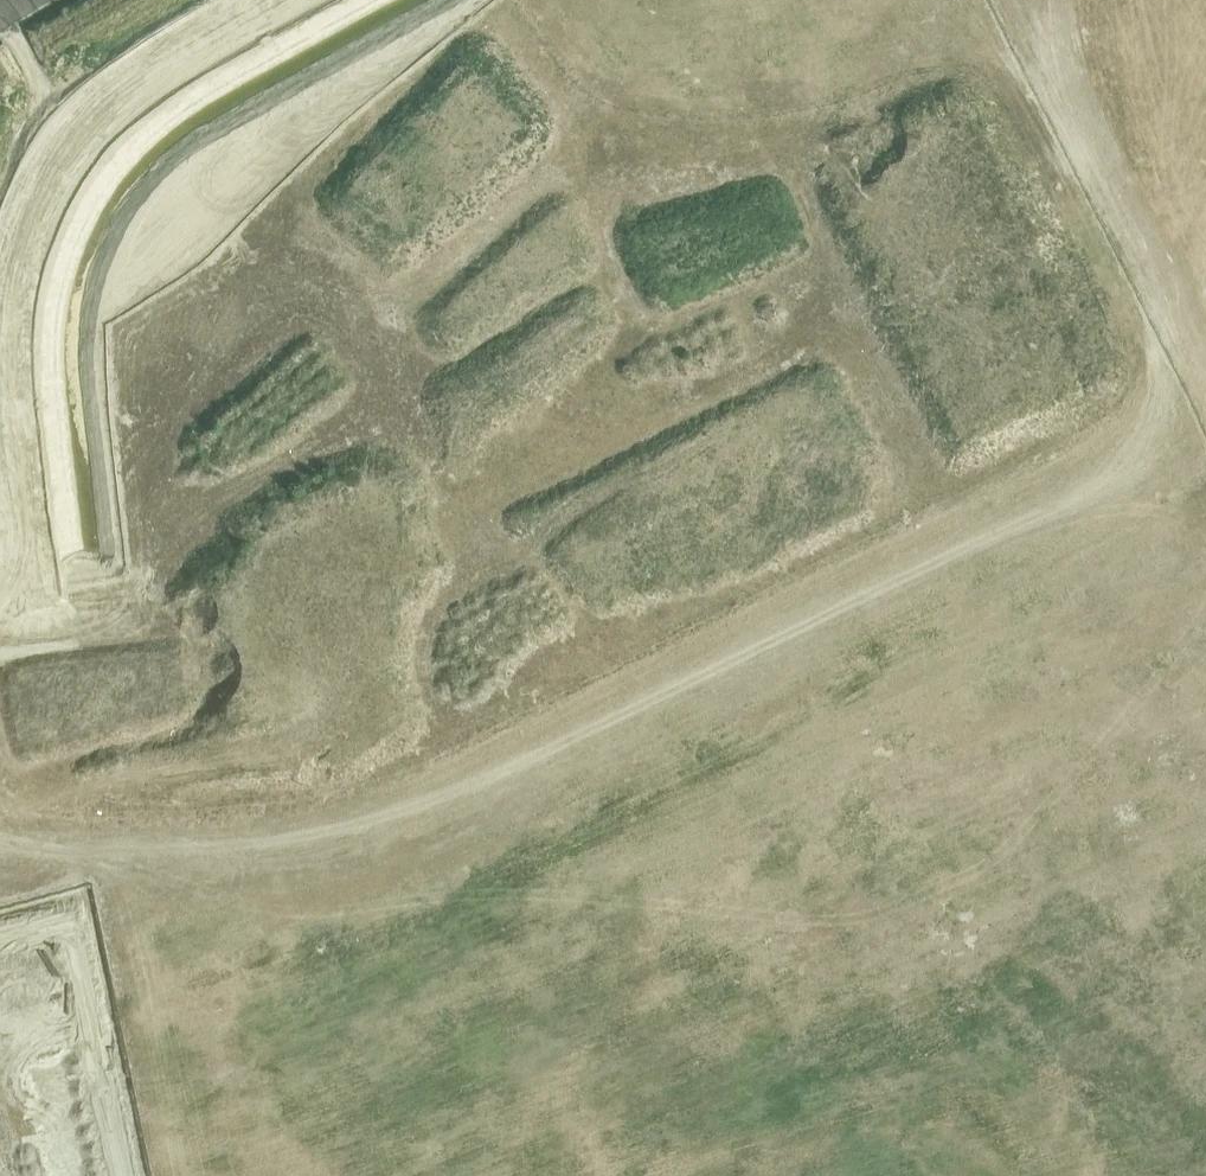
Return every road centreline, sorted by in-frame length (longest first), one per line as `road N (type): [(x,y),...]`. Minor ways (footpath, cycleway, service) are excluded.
road 1 (unclassified): [(0,794),(21,754),(38,655),(25,326),(41,178),(77,111),(245,0)]

